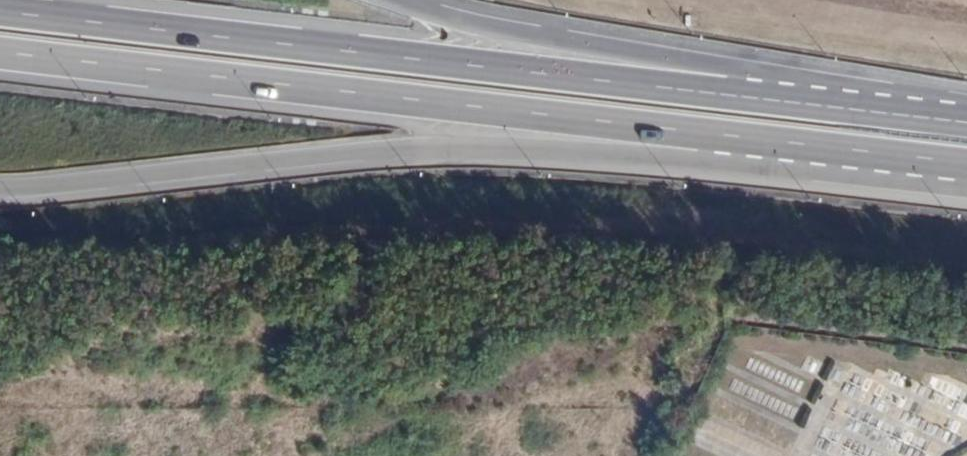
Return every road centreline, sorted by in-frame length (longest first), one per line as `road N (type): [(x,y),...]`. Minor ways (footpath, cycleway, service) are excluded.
road 1 (motorway): [(0,63),(634,129),(966,173)]
road 2 (motorway): [(966,117),(0,11)]
road 3 (motorway): [(0,189),(424,149),(966,175)]
road 4 (motorway): [(966,115),(494,30),(410,0)]

